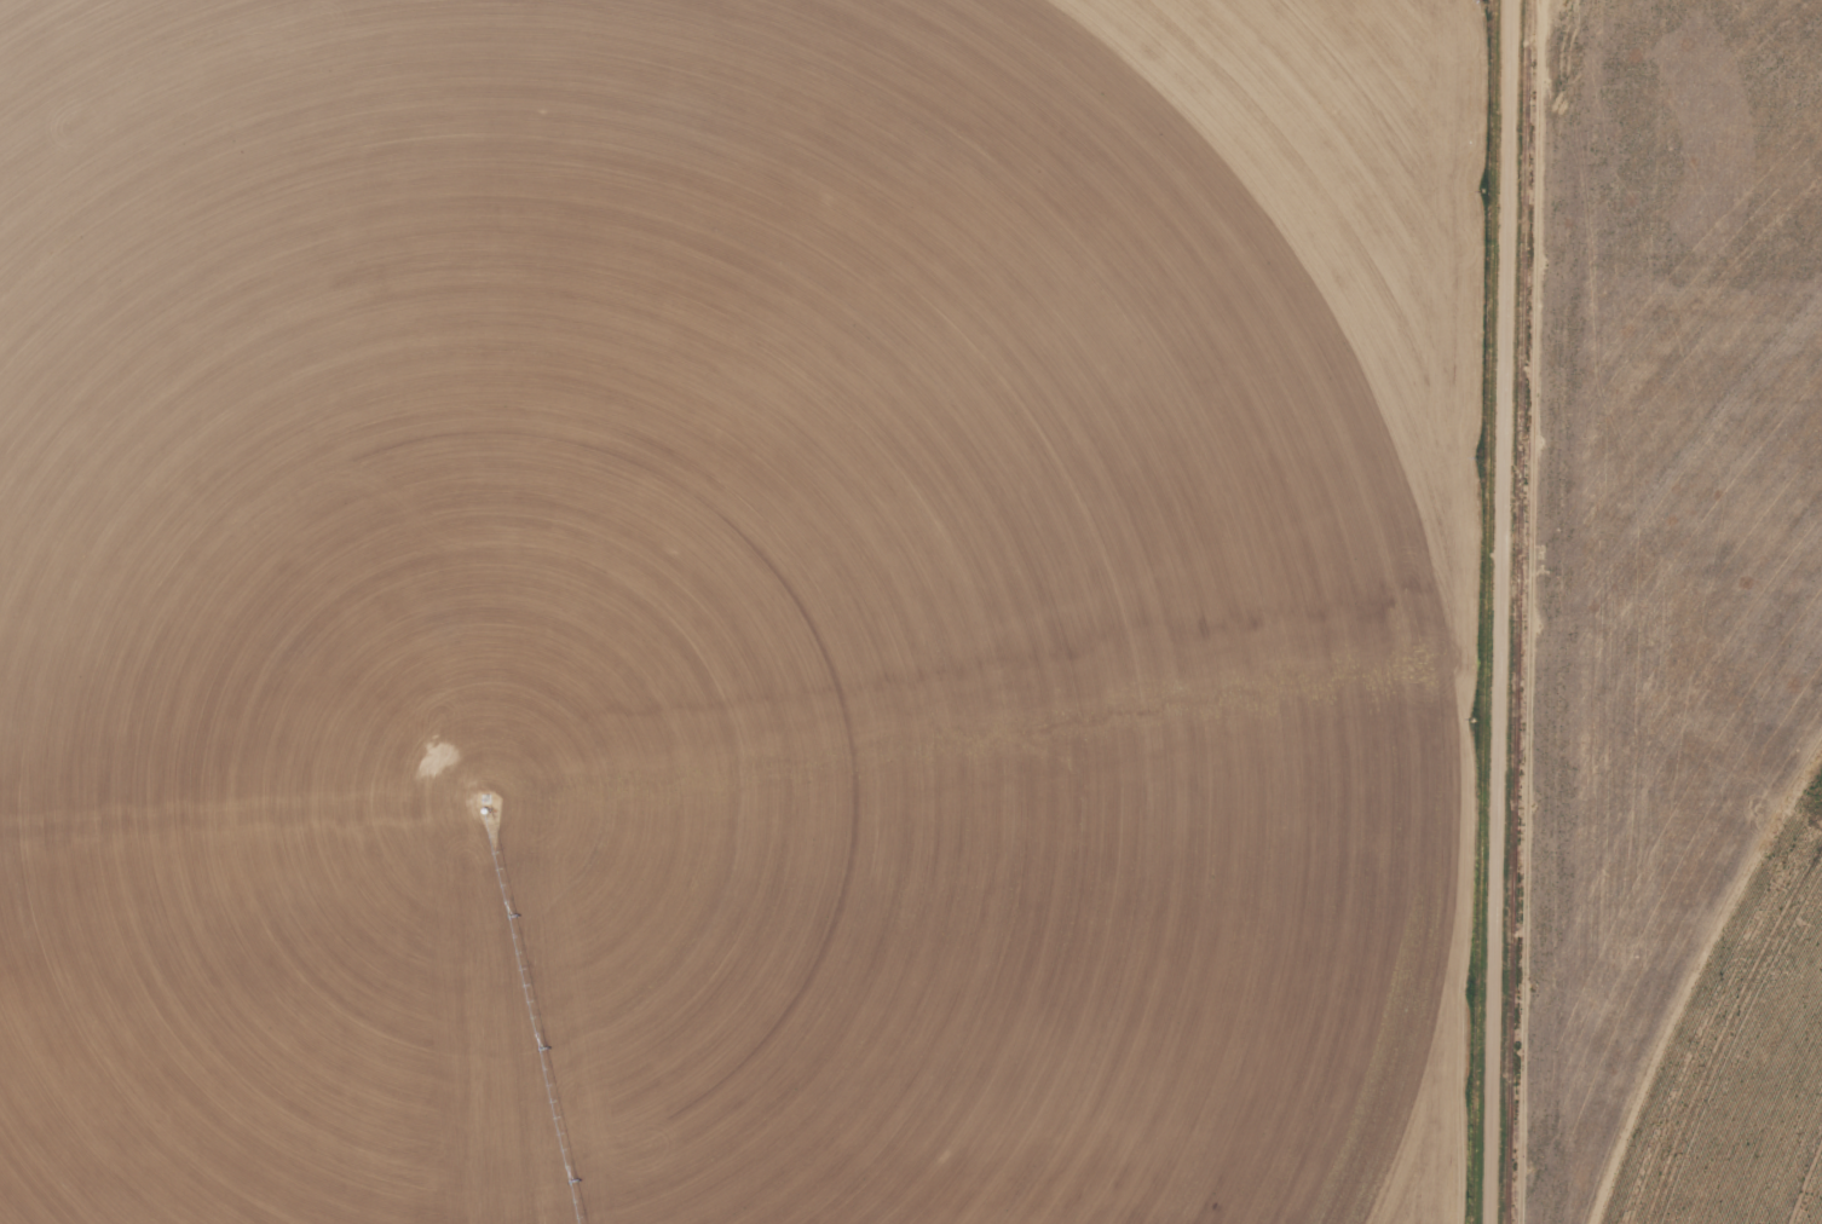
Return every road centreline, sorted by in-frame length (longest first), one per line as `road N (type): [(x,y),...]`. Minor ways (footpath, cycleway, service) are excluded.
road 1 (residential): [(1488,1223),(1507,0)]

